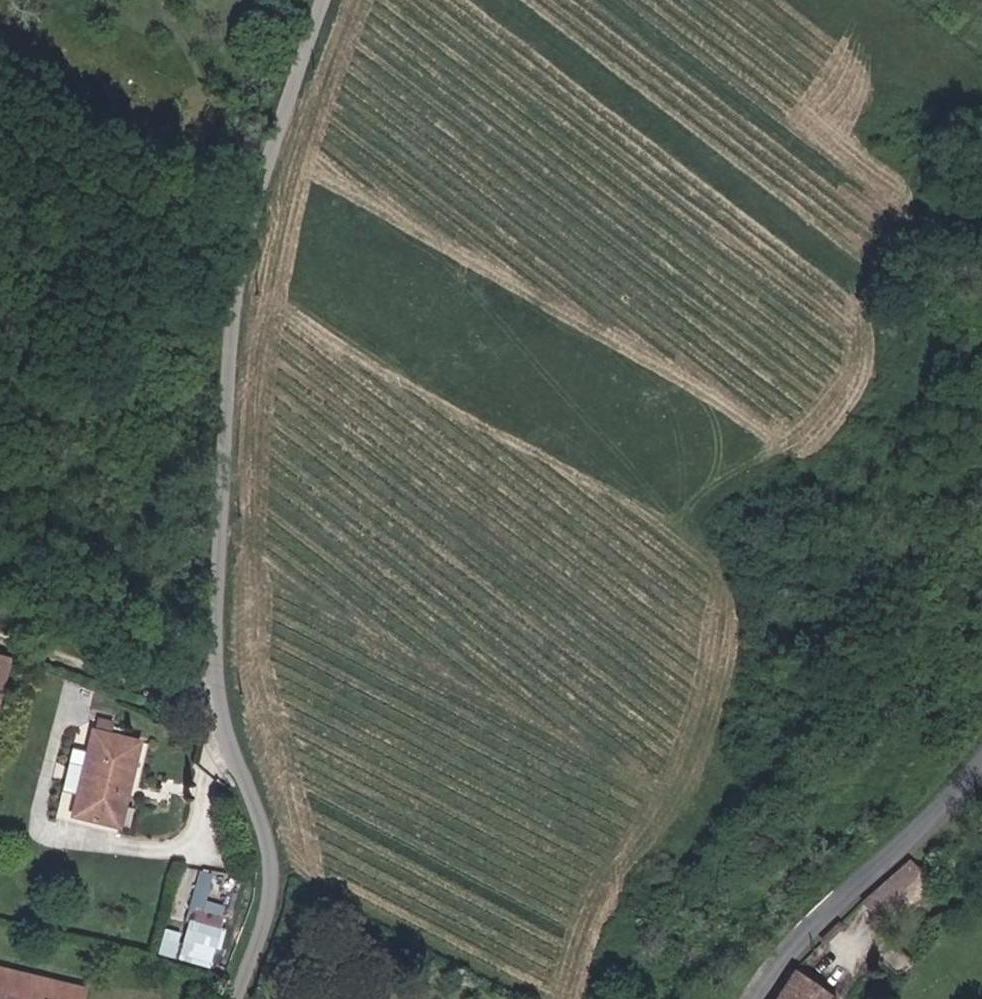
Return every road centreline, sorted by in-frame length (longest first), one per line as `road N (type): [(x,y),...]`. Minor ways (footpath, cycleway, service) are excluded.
road 1 (unclassified): [(324,0),(246,311),(228,660),(277,876),(235,998)]
road 2 (tertiary): [(981,750),(861,826),(796,911),(757,998)]

